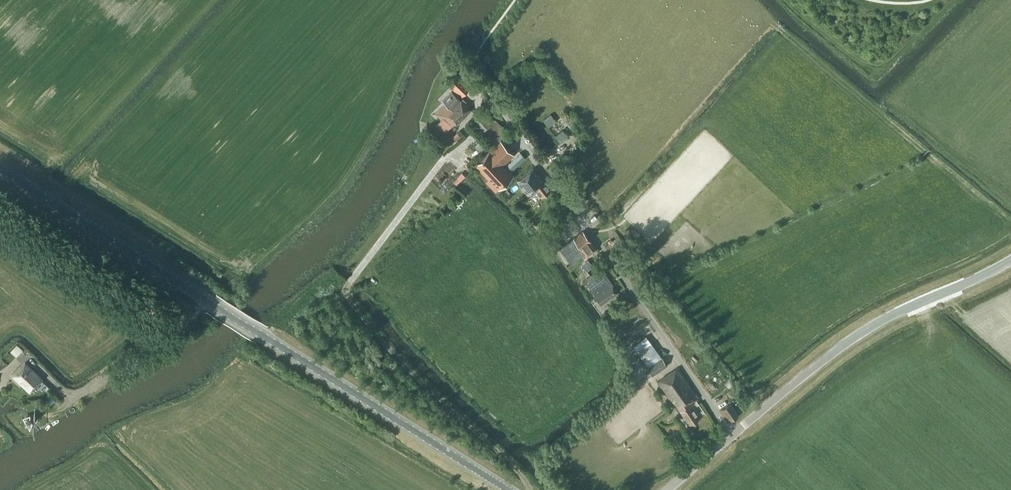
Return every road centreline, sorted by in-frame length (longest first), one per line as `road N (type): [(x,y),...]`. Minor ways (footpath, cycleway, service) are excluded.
road 1 (secondary): [(508,489),(0,167)]
road 2 (residential): [(732,435),(491,106)]
road 3 (unclassified): [(732,435),(863,333),(1010,261)]
road 4 (track): [(530,489),(399,360),(350,302),(349,282)]

